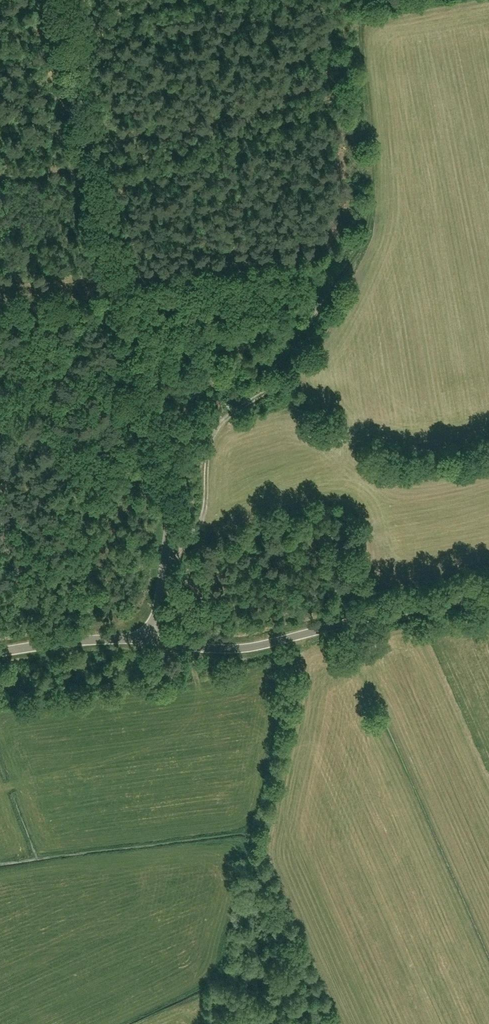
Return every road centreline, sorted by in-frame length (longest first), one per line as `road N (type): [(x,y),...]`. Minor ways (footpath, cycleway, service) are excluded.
road 1 (track): [(0,170),(103,169),(216,148),(355,95),(363,223),(302,332),(285,383),(224,416),(210,444),(202,524),(167,555)]
road 2 (unclassified): [(151,640),(168,511),(89,170),(73,0)]
road 3 (unclassified): [(151,640),(251,647),(488,595)]
road 4 (unclassified): [(0,652),(75,640),(151,640)]

